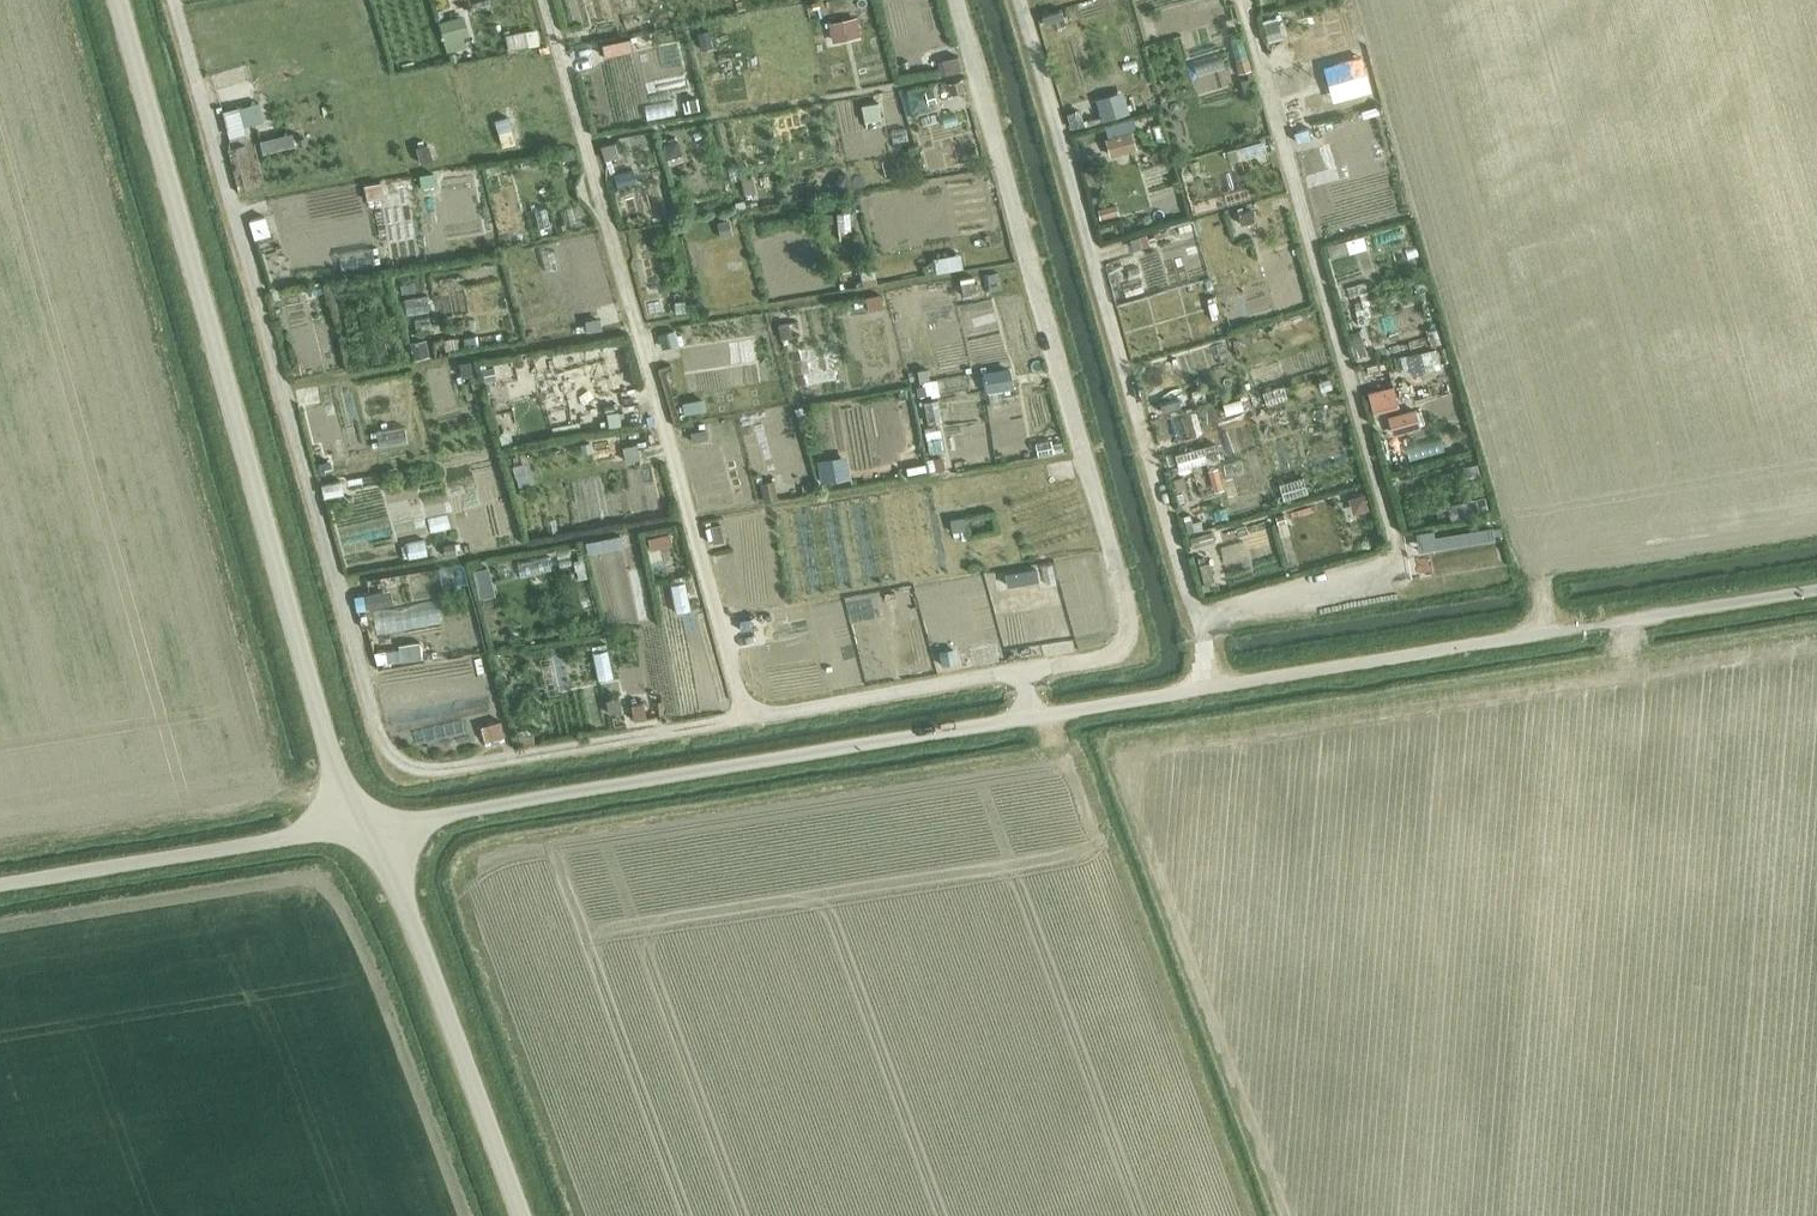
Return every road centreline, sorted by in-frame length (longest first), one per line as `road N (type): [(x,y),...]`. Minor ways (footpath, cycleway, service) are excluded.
road 1 (track): [(0,884),(1565,629)]
road 2 (unclassified): [(522,1215),(412,922),(318,718),(120,0)]
road 3 (track): [(1285,1215),(1113,750),(1816,641)]
road 4 (track): [(745,715),(455,766),(414,766),(394,754),(369,702),(173,0)]
road 5 (track): [(1026,669),(745,715),(544,0)]
road 6 (track): [(959,0),(1128,608),(1123,640),(1112,650),(1026,669),(1033,715)]
road 7 (track): [(1197,617),(1382,577),(1397,544),(1243,0)]
road 8 (track): [(1209,684),(1197,617),(1022,0)]
road 9 (track): [(1615,622),(1816,589)]

